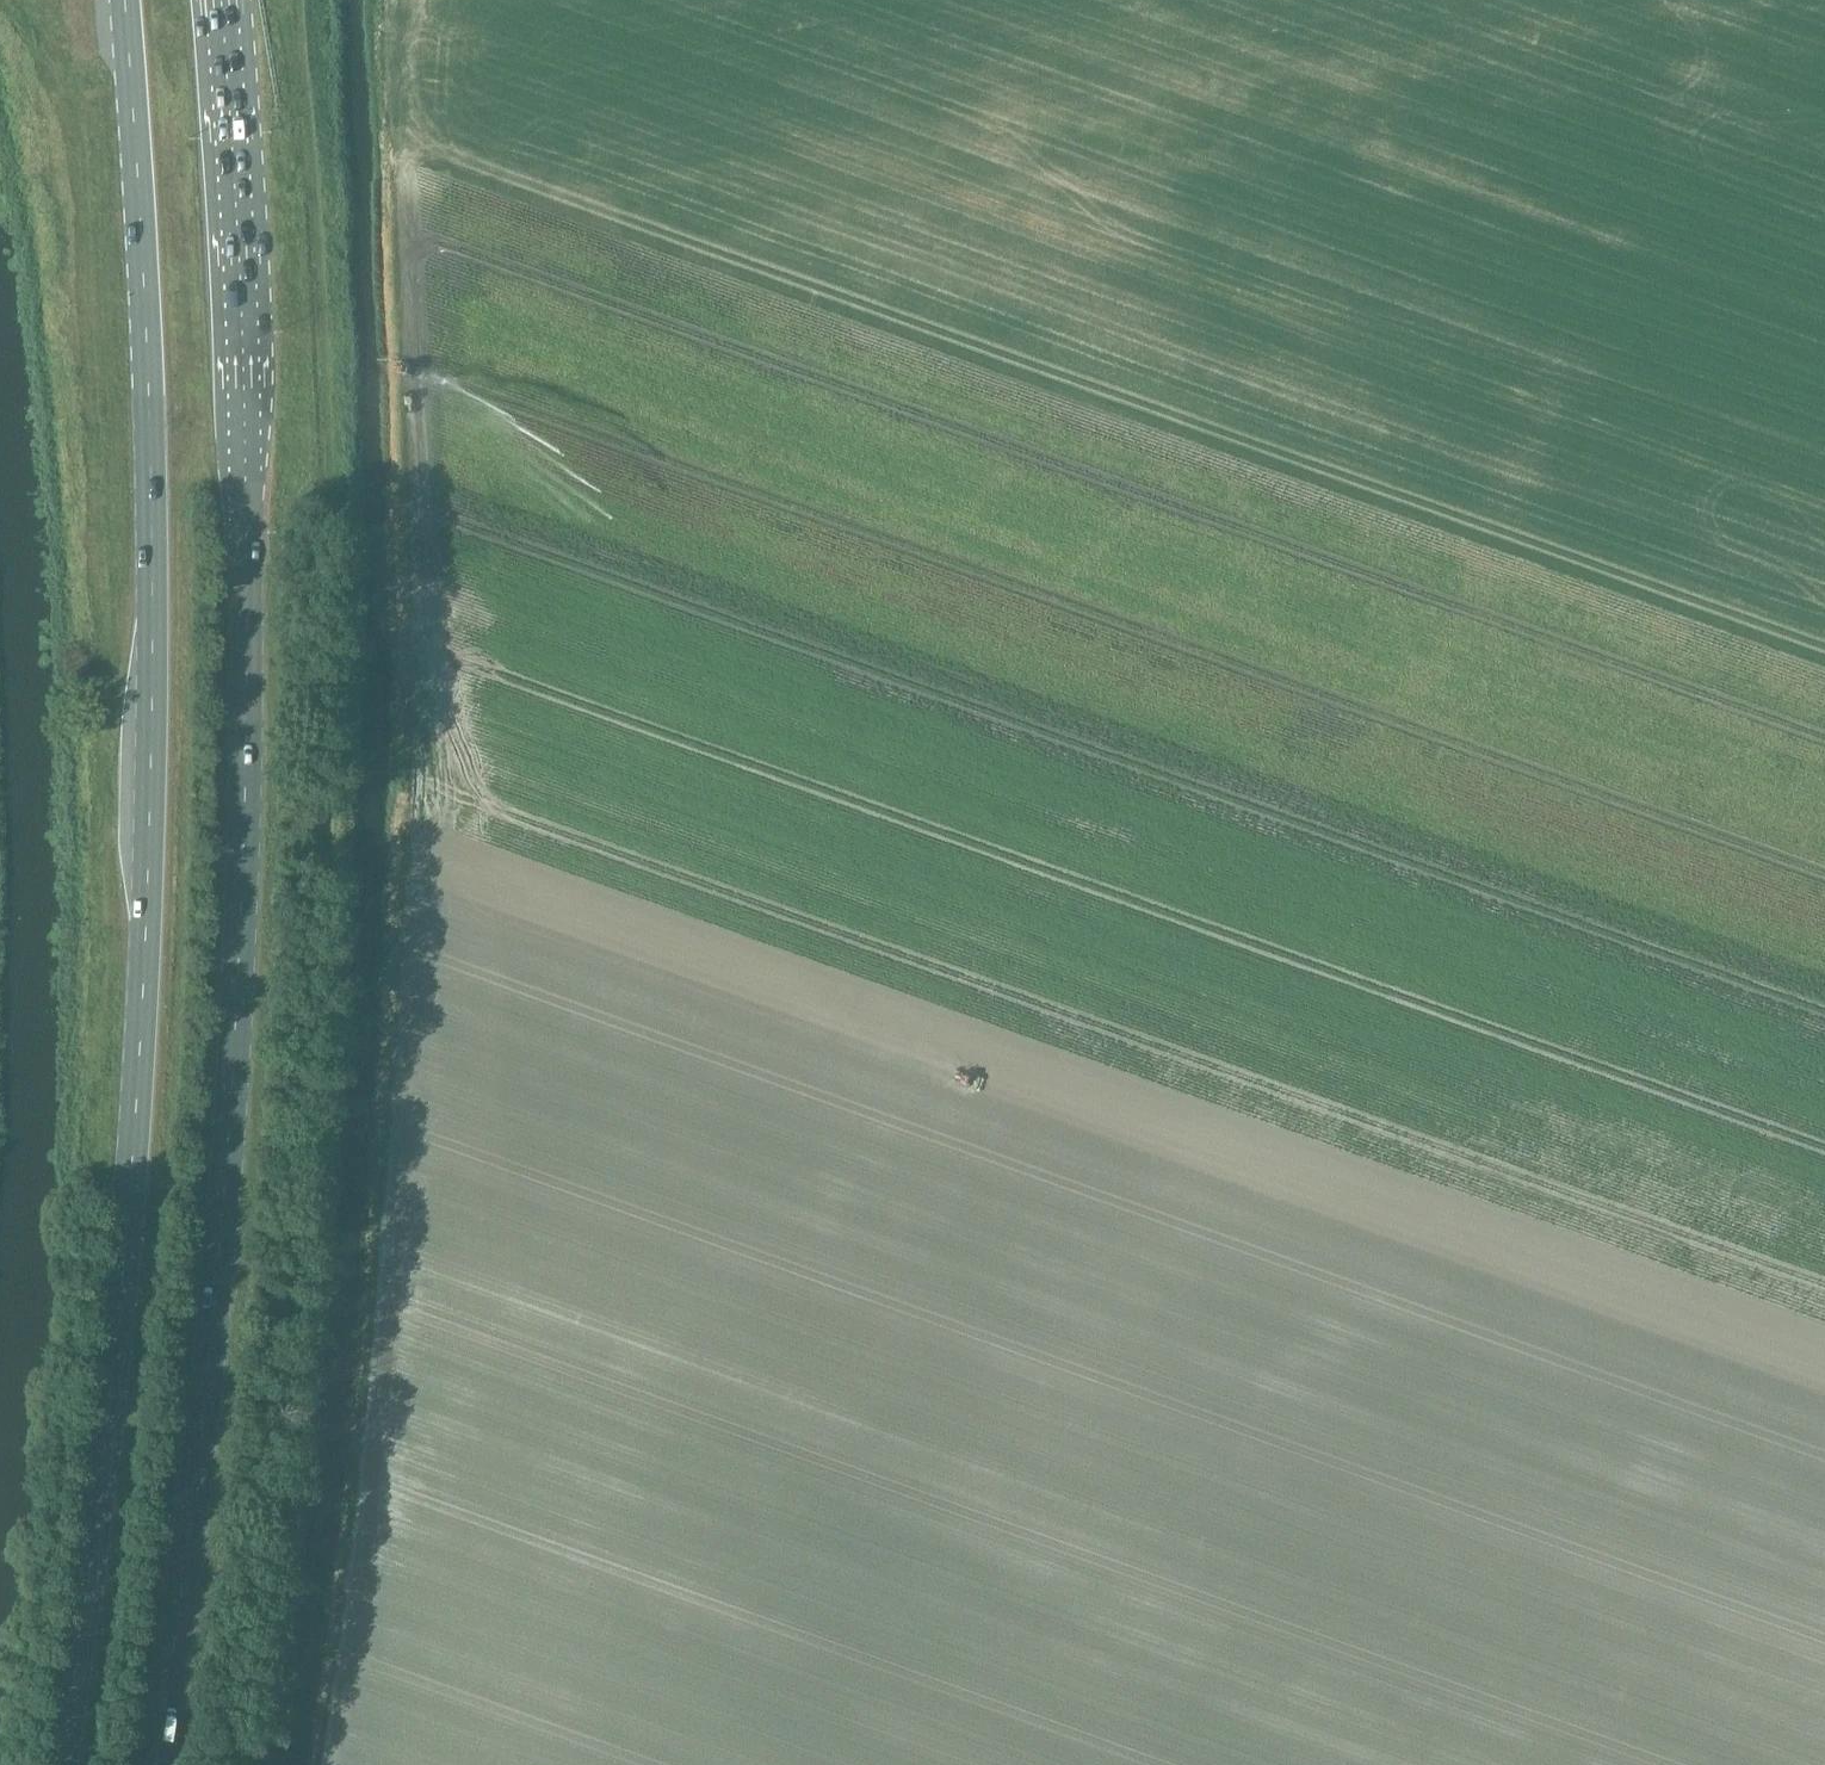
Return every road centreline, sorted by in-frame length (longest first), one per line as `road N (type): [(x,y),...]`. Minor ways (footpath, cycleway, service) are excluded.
road 1 (primary): [(152,1764),(193,1517),(226,1121),(244,569),(240,229),(219,0)]
road 2 (primary): [(121,0),(148,400),(149,770),(136,1115),(97,1523),(59,1764)]

